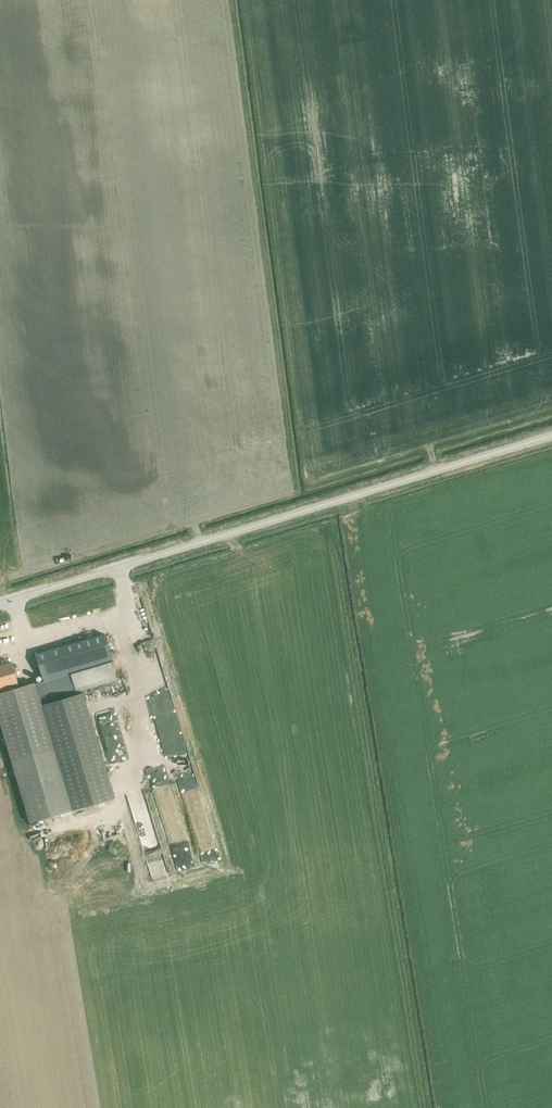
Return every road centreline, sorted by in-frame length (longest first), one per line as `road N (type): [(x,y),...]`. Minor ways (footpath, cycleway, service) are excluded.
road 1 (unclassified): [(0,601),(551,434)]

